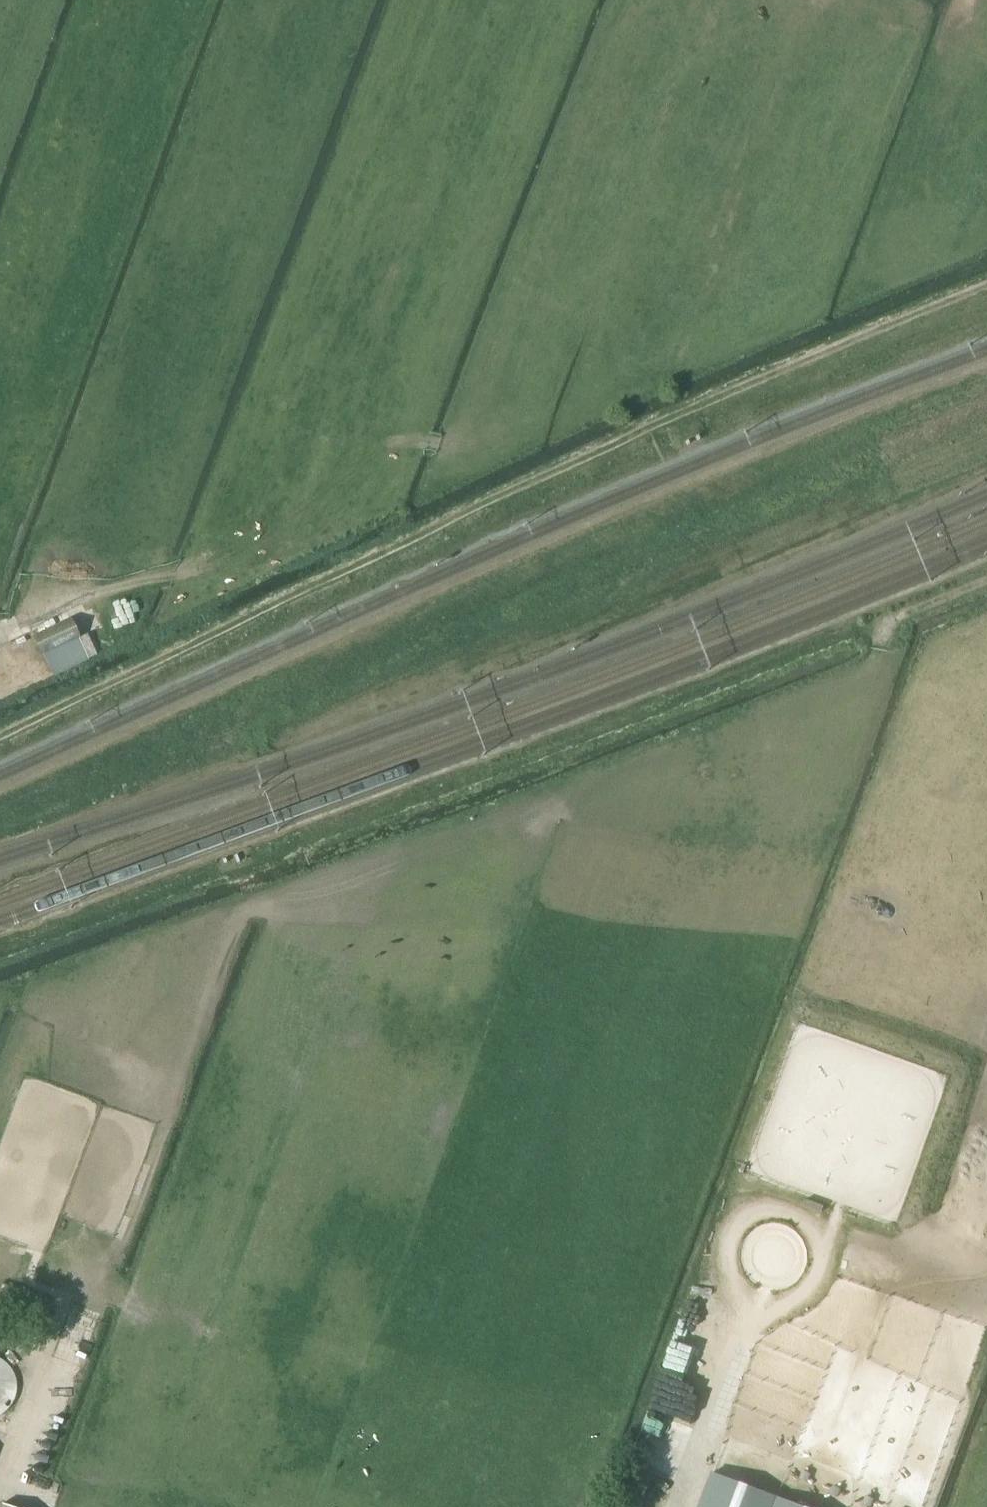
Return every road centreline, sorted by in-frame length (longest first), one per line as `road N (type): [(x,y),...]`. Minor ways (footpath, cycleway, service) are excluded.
road 1 (track): [(0,737),(521,485),(986,285)]
road 2 (track): [(986,456),(397,696),(309,726),(280,727)]
road 3 (track): [(0,629),(172,576)]

